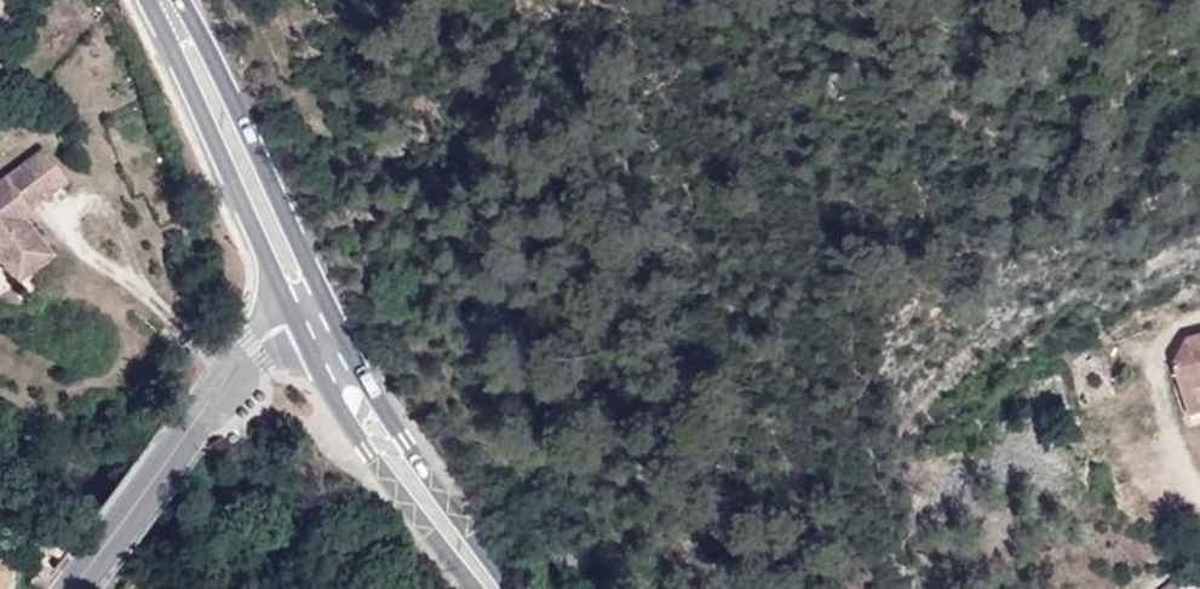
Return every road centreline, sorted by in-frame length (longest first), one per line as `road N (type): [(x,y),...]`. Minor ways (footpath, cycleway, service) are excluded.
road 1 (residential): [(296,318),(252,347),(75,588)]
road 2 (primary): [(514,588),(405,438),(326,301)]
road 3 (primary): [(151,8),(296,318)]
road 4 (primary): [(326,301),(184,0)]
road 5 (primary): [(296,318),(369,451),(473,588)]

